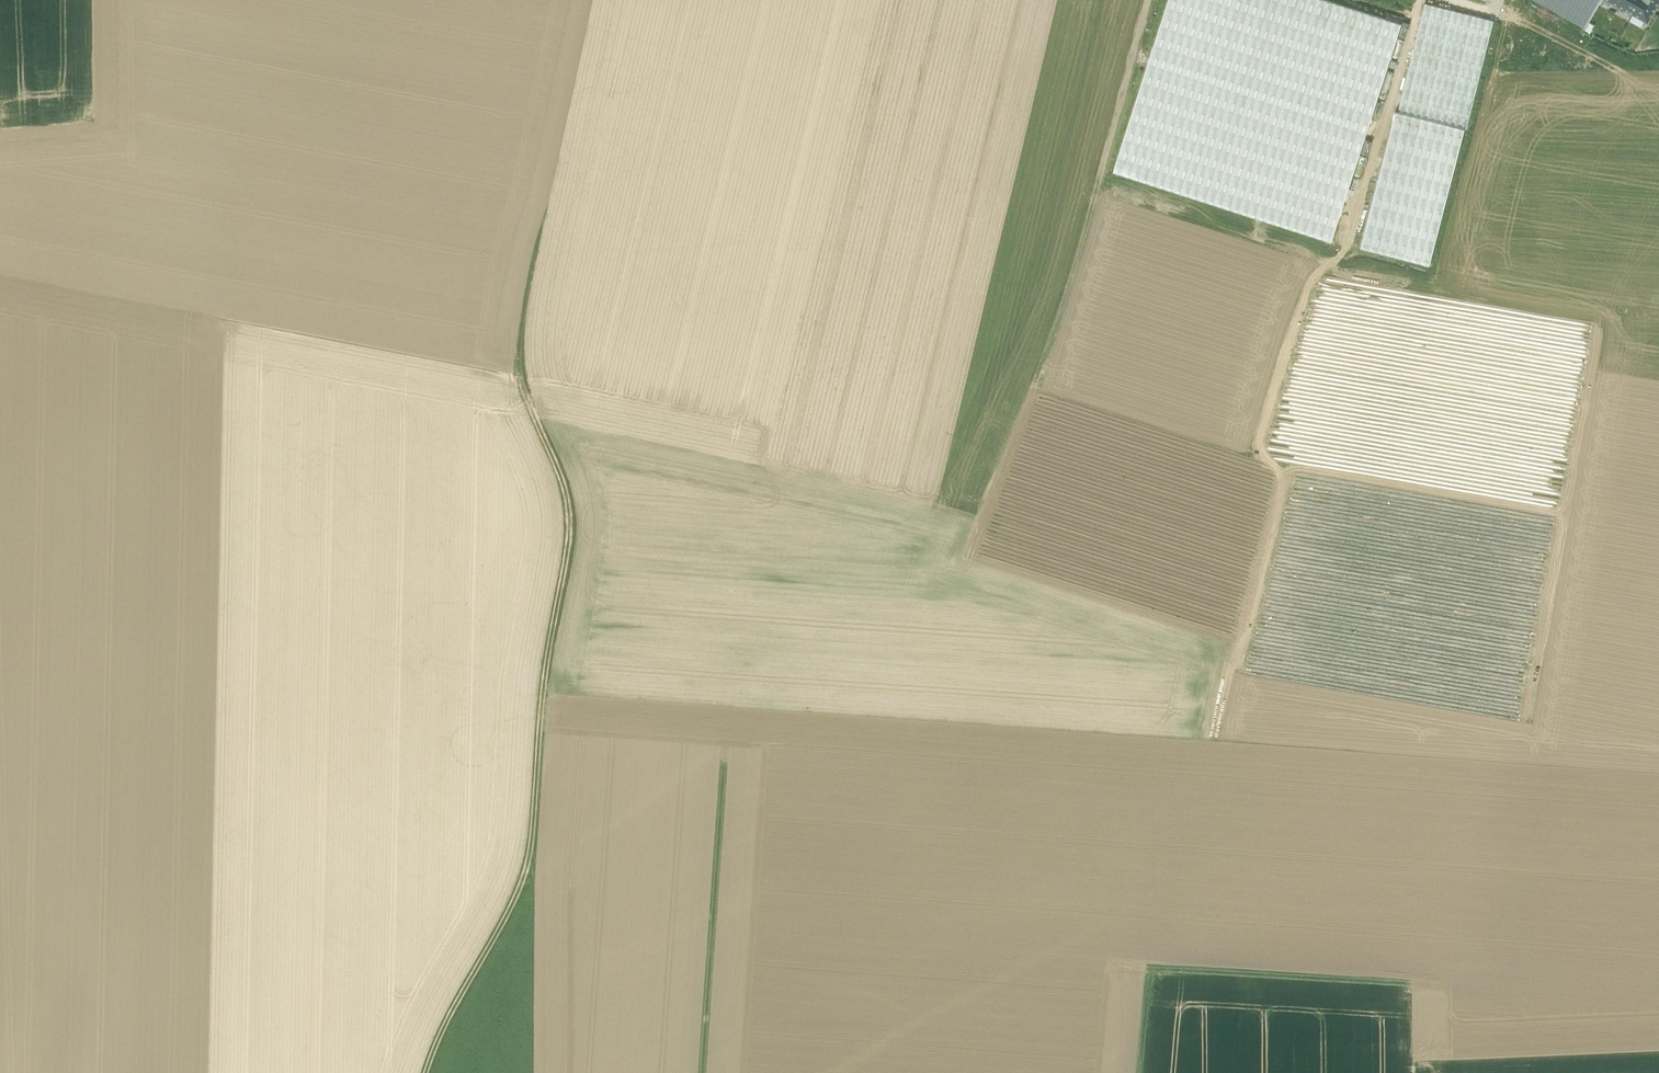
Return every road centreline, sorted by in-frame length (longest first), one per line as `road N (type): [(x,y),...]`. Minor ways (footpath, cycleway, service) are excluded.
road 1 (track): [(427,1072),(523,880),(534,825),(552,605),(567,531),(559,466),(519,387),(515,349),(545,202)]
road 2 (track): [(703,1072),(727,715)]
road 3 (track): [(1152,0),(1058,330)]

